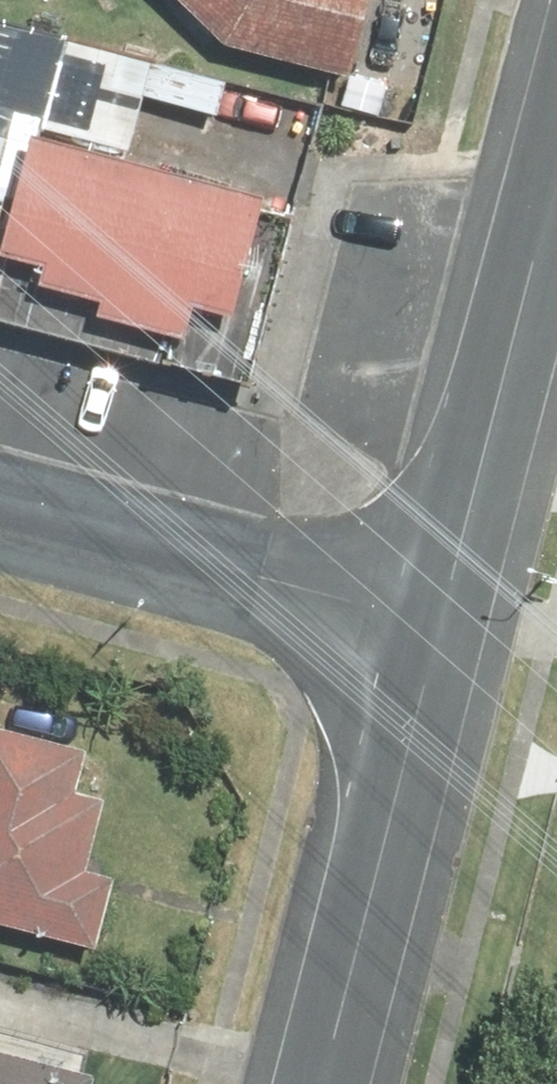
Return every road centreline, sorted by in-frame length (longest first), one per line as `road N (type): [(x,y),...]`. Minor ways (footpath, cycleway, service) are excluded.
road 1 (tertiary): [(326,1083),(448,614)]
road 2 (residential): [(448,614),(0,499)]
road 3 (tertiary): [(448,614),(556,196)]

